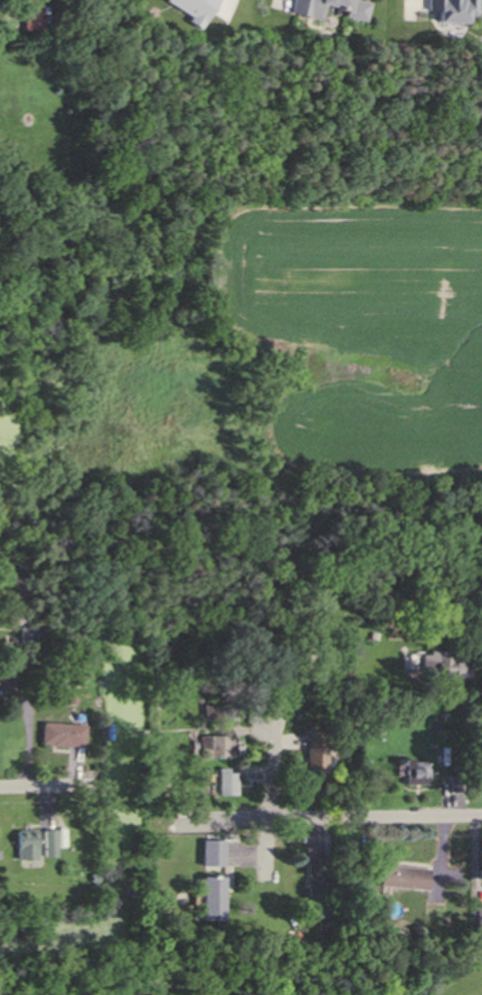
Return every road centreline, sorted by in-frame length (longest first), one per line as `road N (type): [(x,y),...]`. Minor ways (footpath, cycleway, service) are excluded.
road 1 (residential): [(481,819),(181,820)]
road 2 (residential): [(171,939),(181,820),(174,701)]

